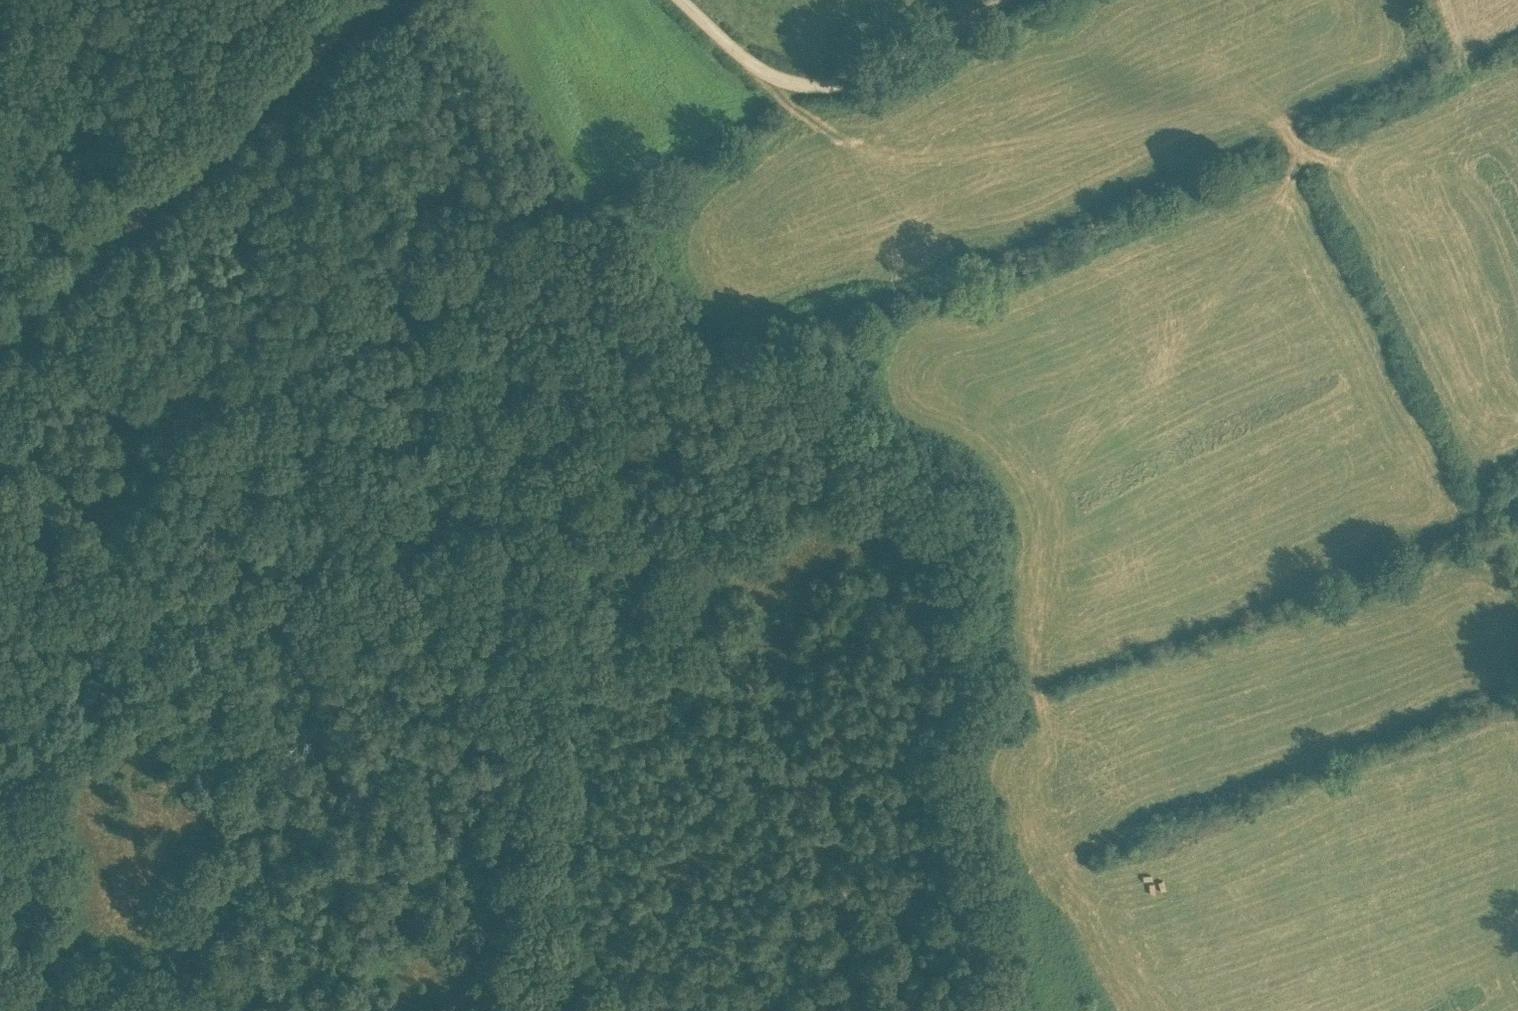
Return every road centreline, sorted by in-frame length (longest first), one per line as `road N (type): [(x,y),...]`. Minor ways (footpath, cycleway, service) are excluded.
road 1 (track): [(370,0),(0,344)]
road 2 (track): [(1005,0),(898,65),(827,79),(765,70),(685,0)]

